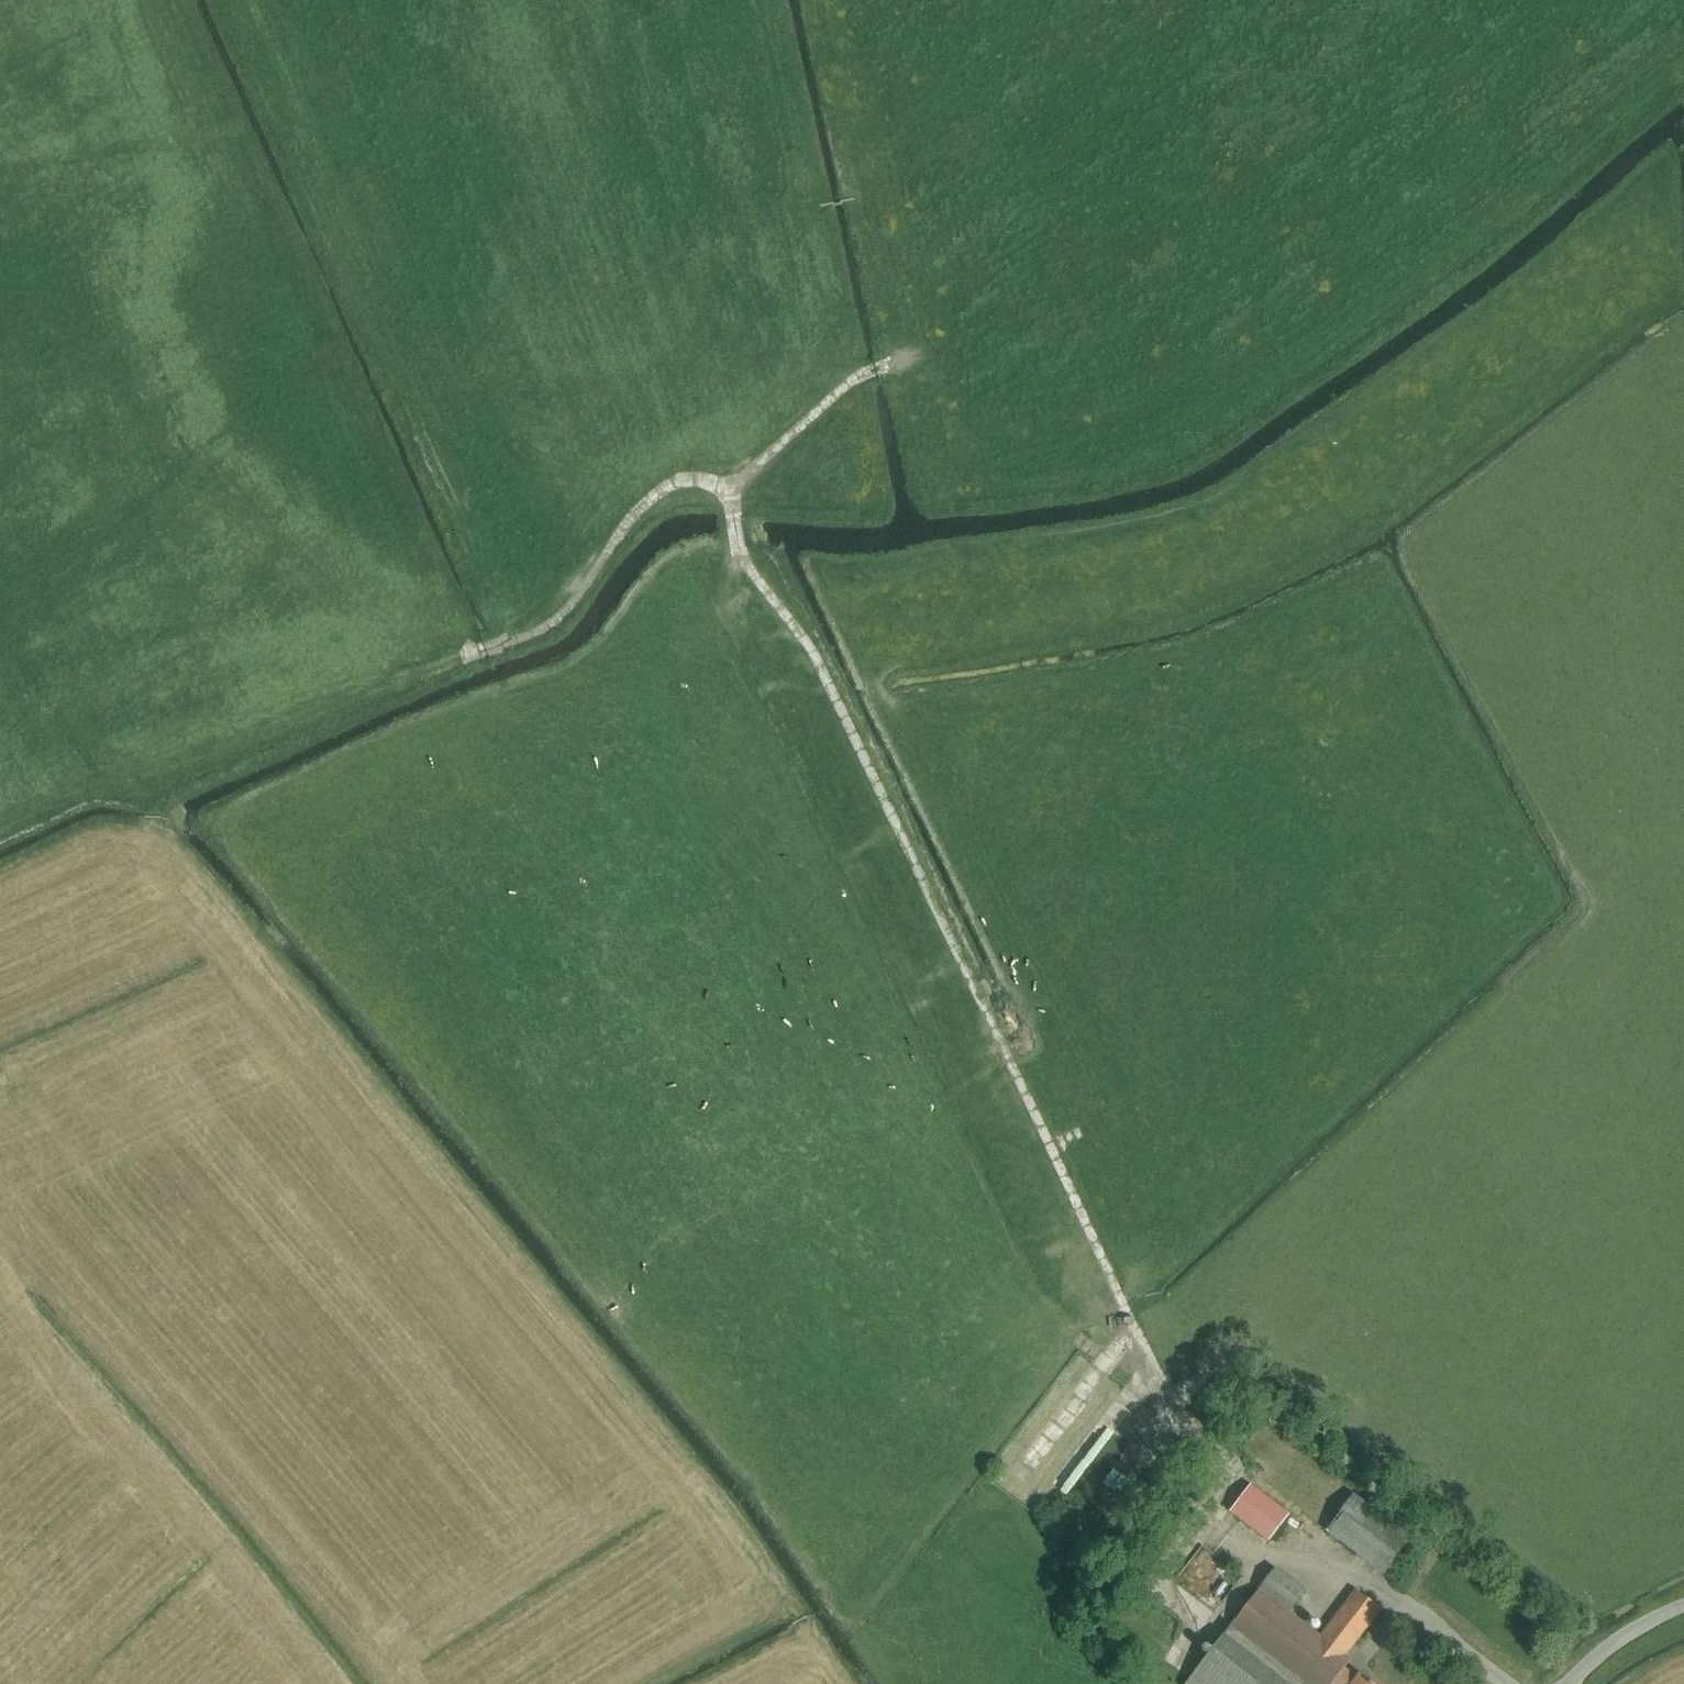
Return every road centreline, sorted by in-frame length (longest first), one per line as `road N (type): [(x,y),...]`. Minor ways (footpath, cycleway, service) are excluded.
road 1 (unclassified): [(1568,1683),(1627,1632),(1683,1604)]

